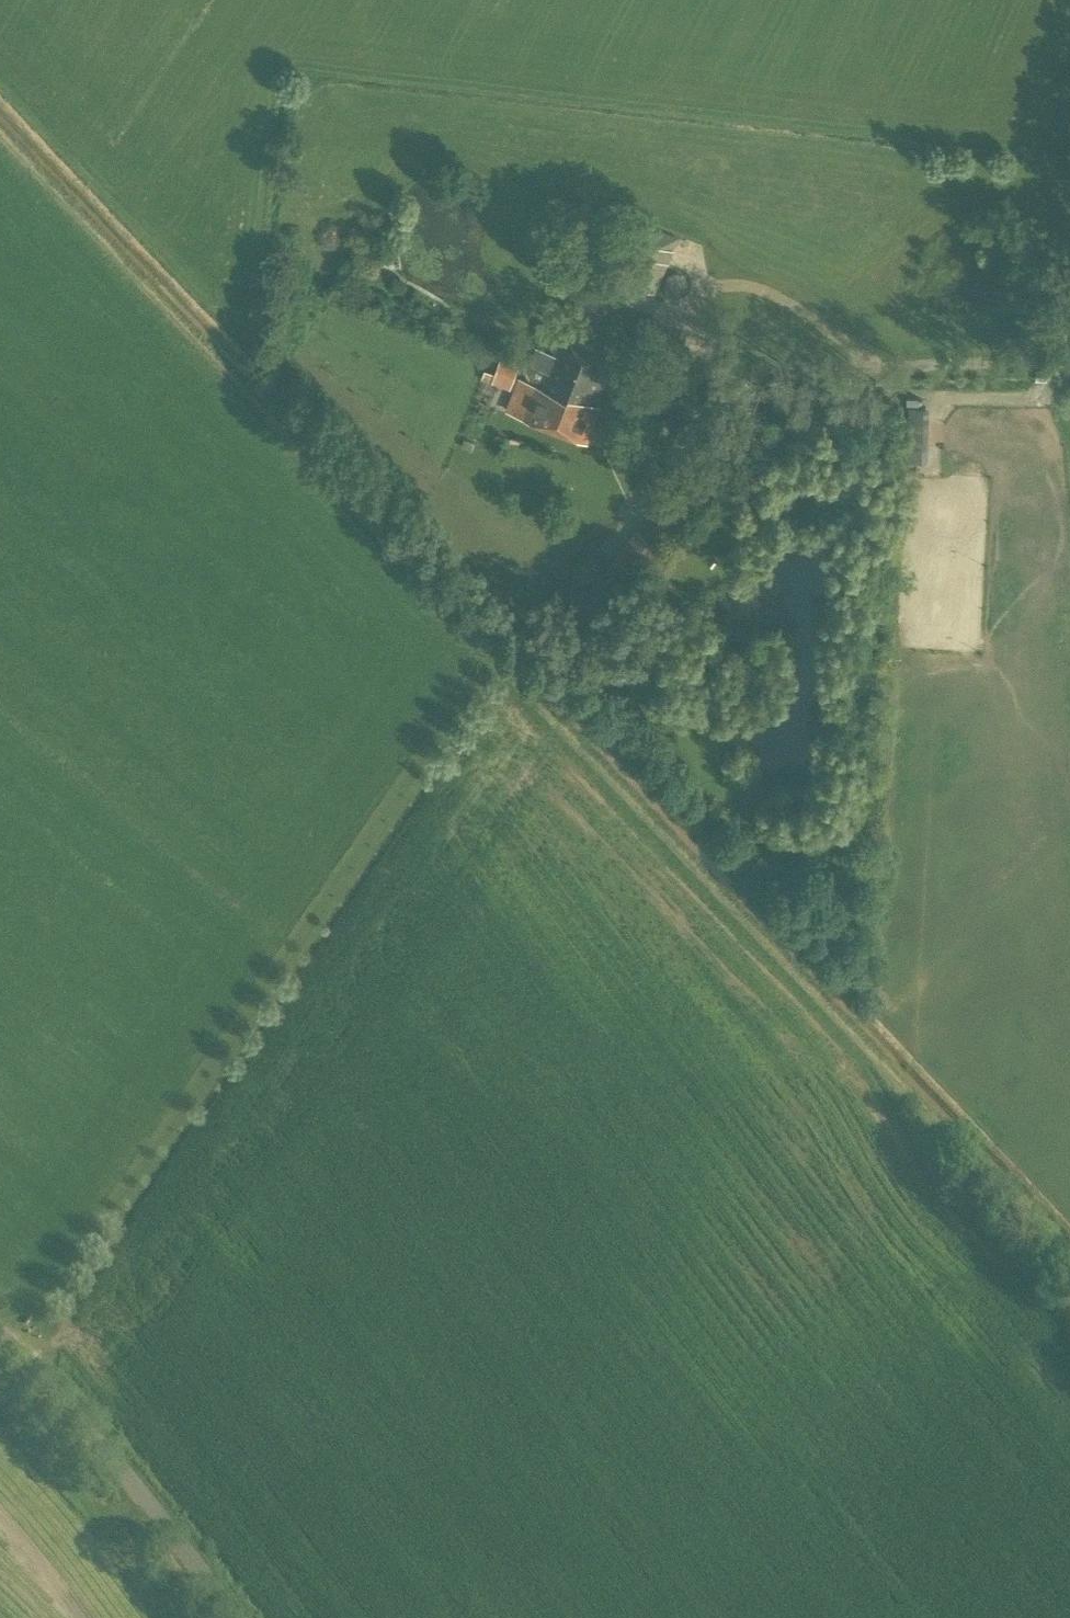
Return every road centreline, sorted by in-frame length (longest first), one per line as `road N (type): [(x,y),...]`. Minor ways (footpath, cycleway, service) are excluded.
road 1 (unclassified): [(722,383),(1017,374),(1047,359),(1069,288)]
road 2 (unclassified): [(237,1617),(69,1407),(0,1334)]

